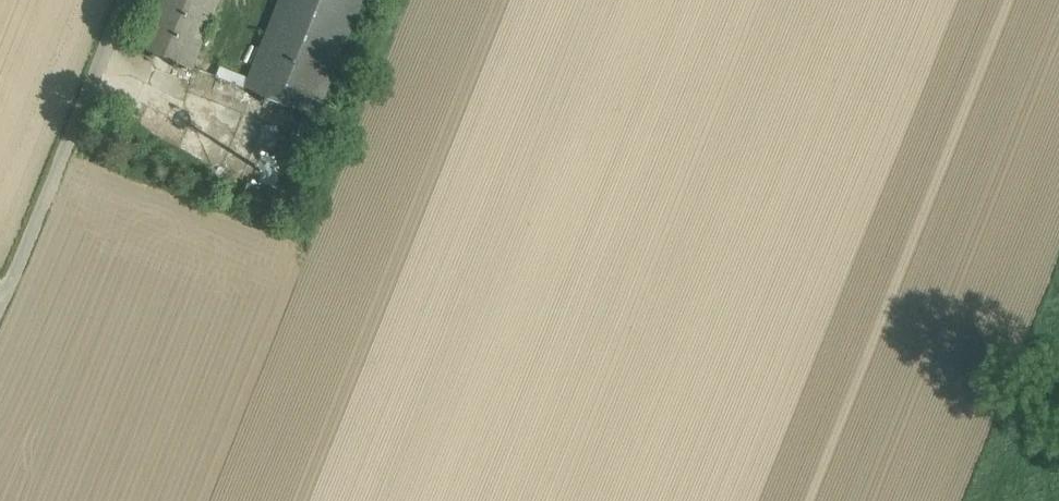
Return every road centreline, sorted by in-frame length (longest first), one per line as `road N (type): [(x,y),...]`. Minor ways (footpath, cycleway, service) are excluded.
road 1 (track): [(118,0),(0,283)]

